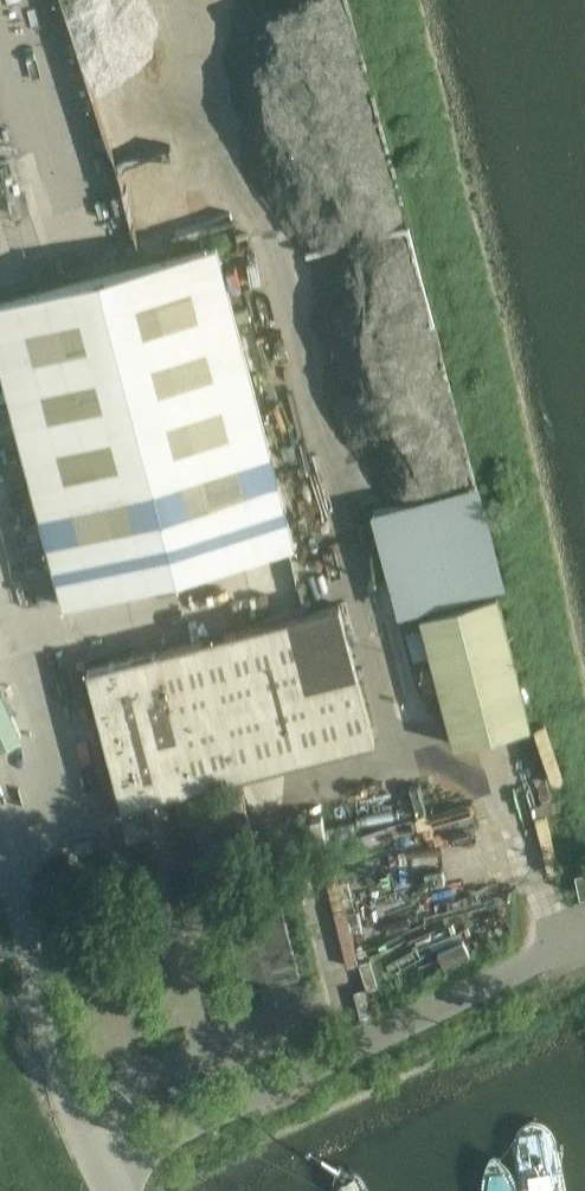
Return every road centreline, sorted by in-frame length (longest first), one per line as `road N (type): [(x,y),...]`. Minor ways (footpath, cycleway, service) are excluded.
road 1 (unclassified): [(108,1190),(100,1167),(584,937)]

